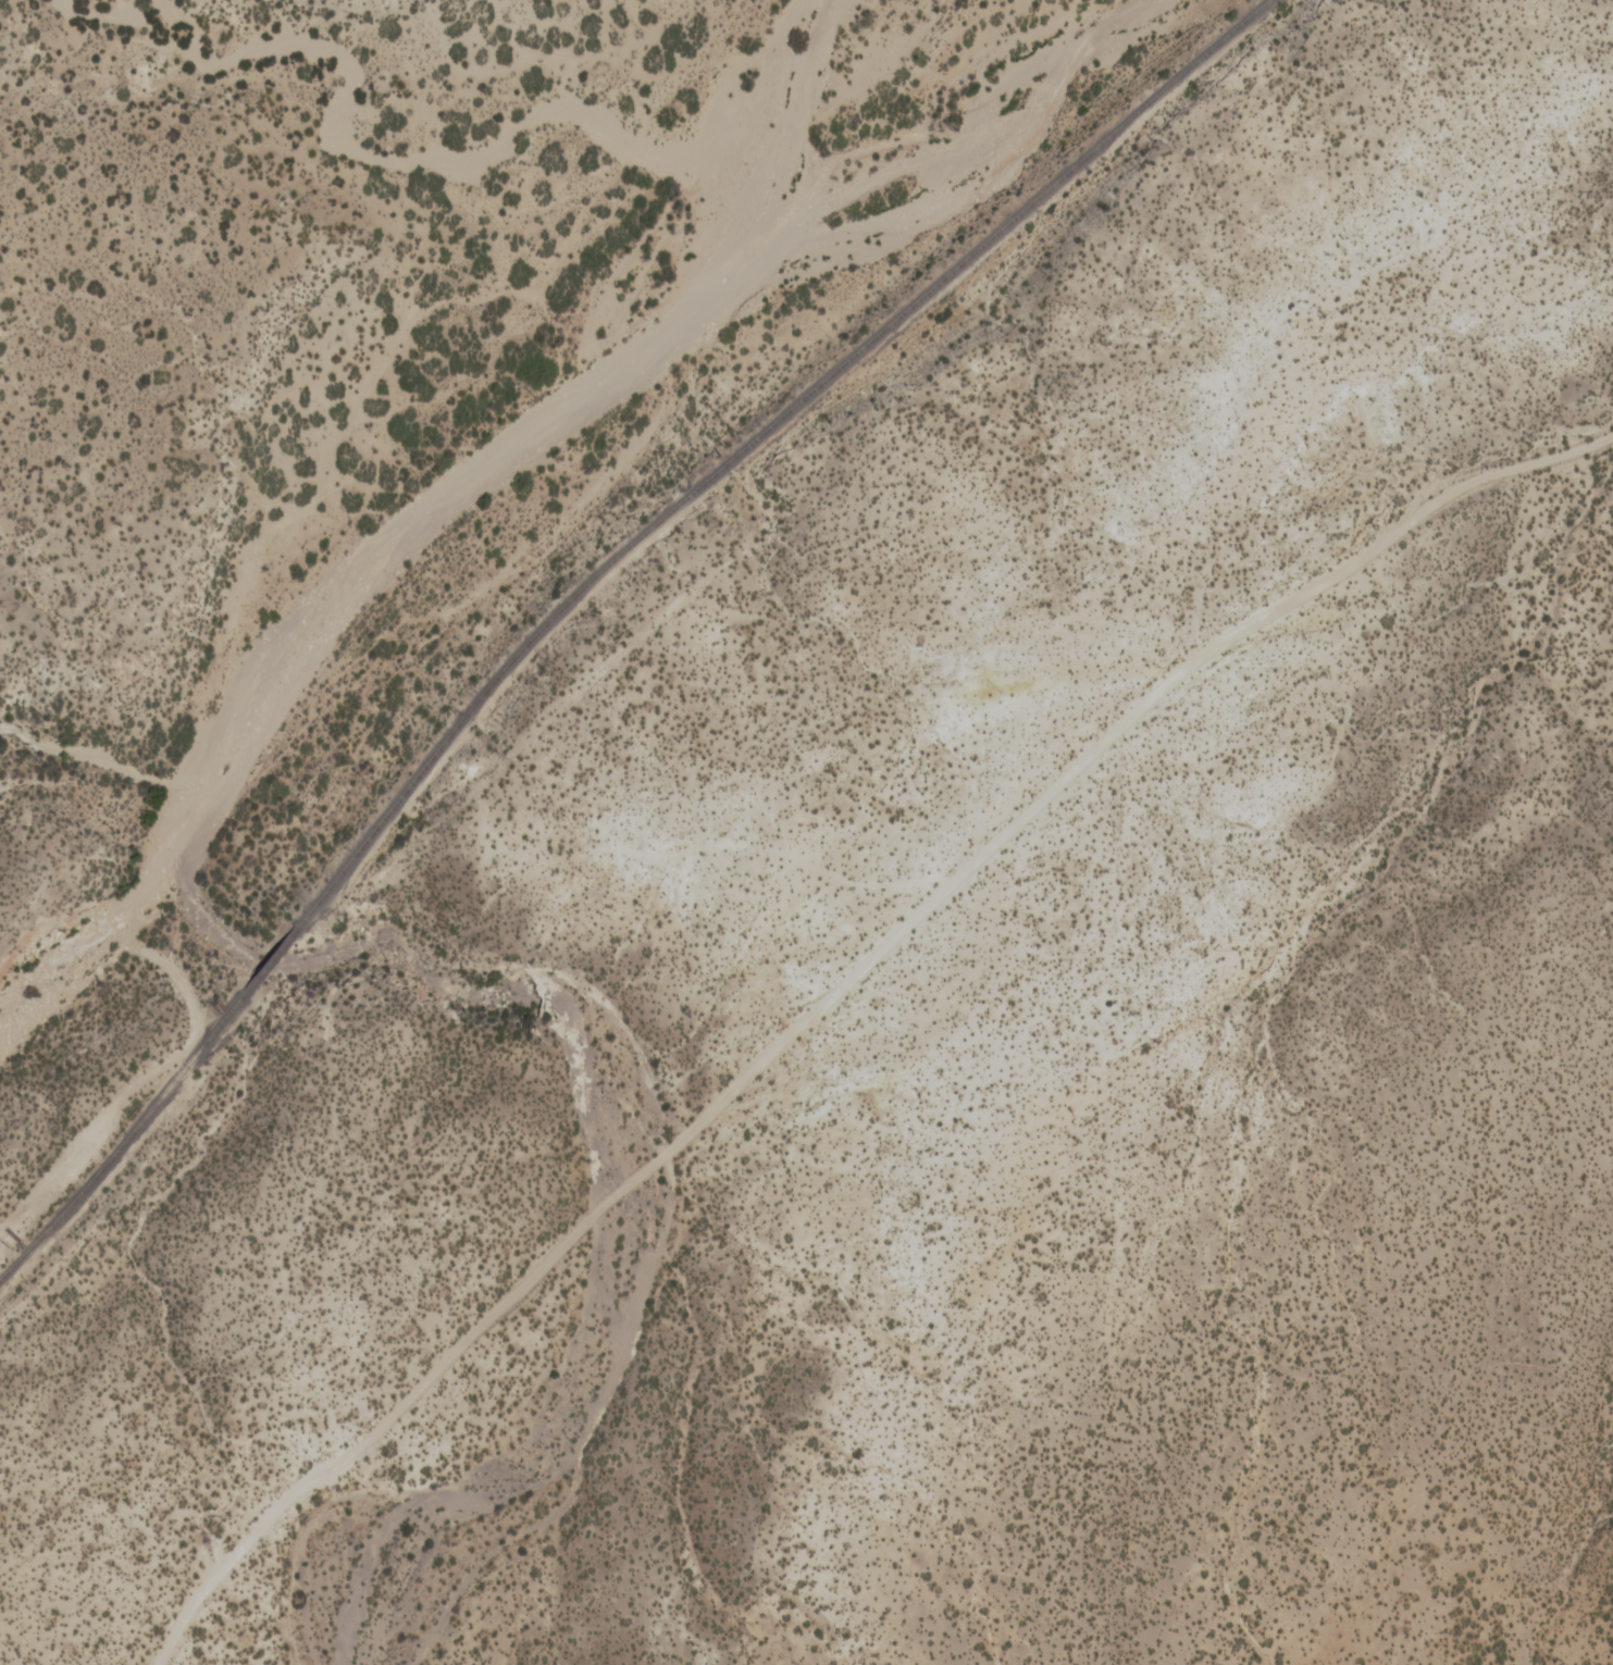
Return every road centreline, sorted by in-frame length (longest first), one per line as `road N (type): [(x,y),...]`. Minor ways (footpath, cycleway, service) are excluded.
road 1 (residential): [(660,1158),(1138,706),(1256,618),(1389,537),(1426,504),(1612,432)]
road 2 (residential): [(155,1664),(197,1589),(255,1529),(660,1158)]

